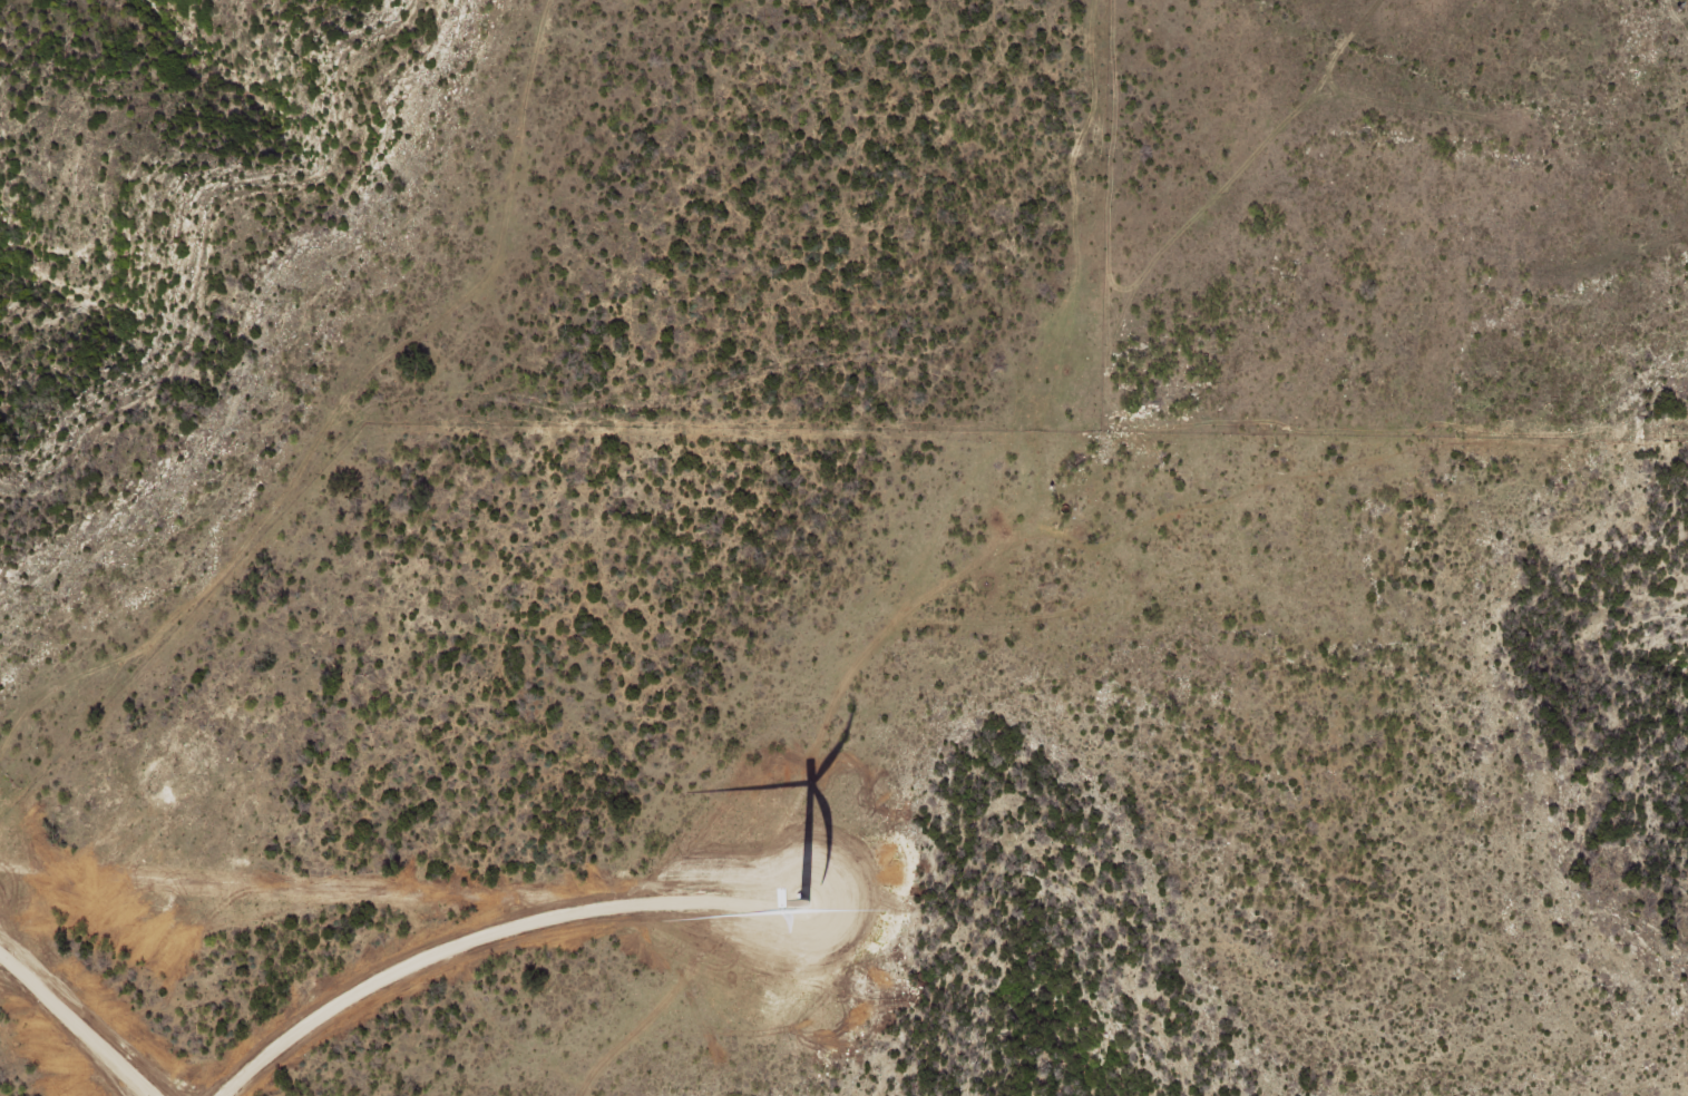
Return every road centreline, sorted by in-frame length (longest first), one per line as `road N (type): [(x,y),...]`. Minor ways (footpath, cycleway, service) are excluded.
road 1 (residential): [(606,1095),(634,1044),(862,765),(980,573),(1064,520)]

